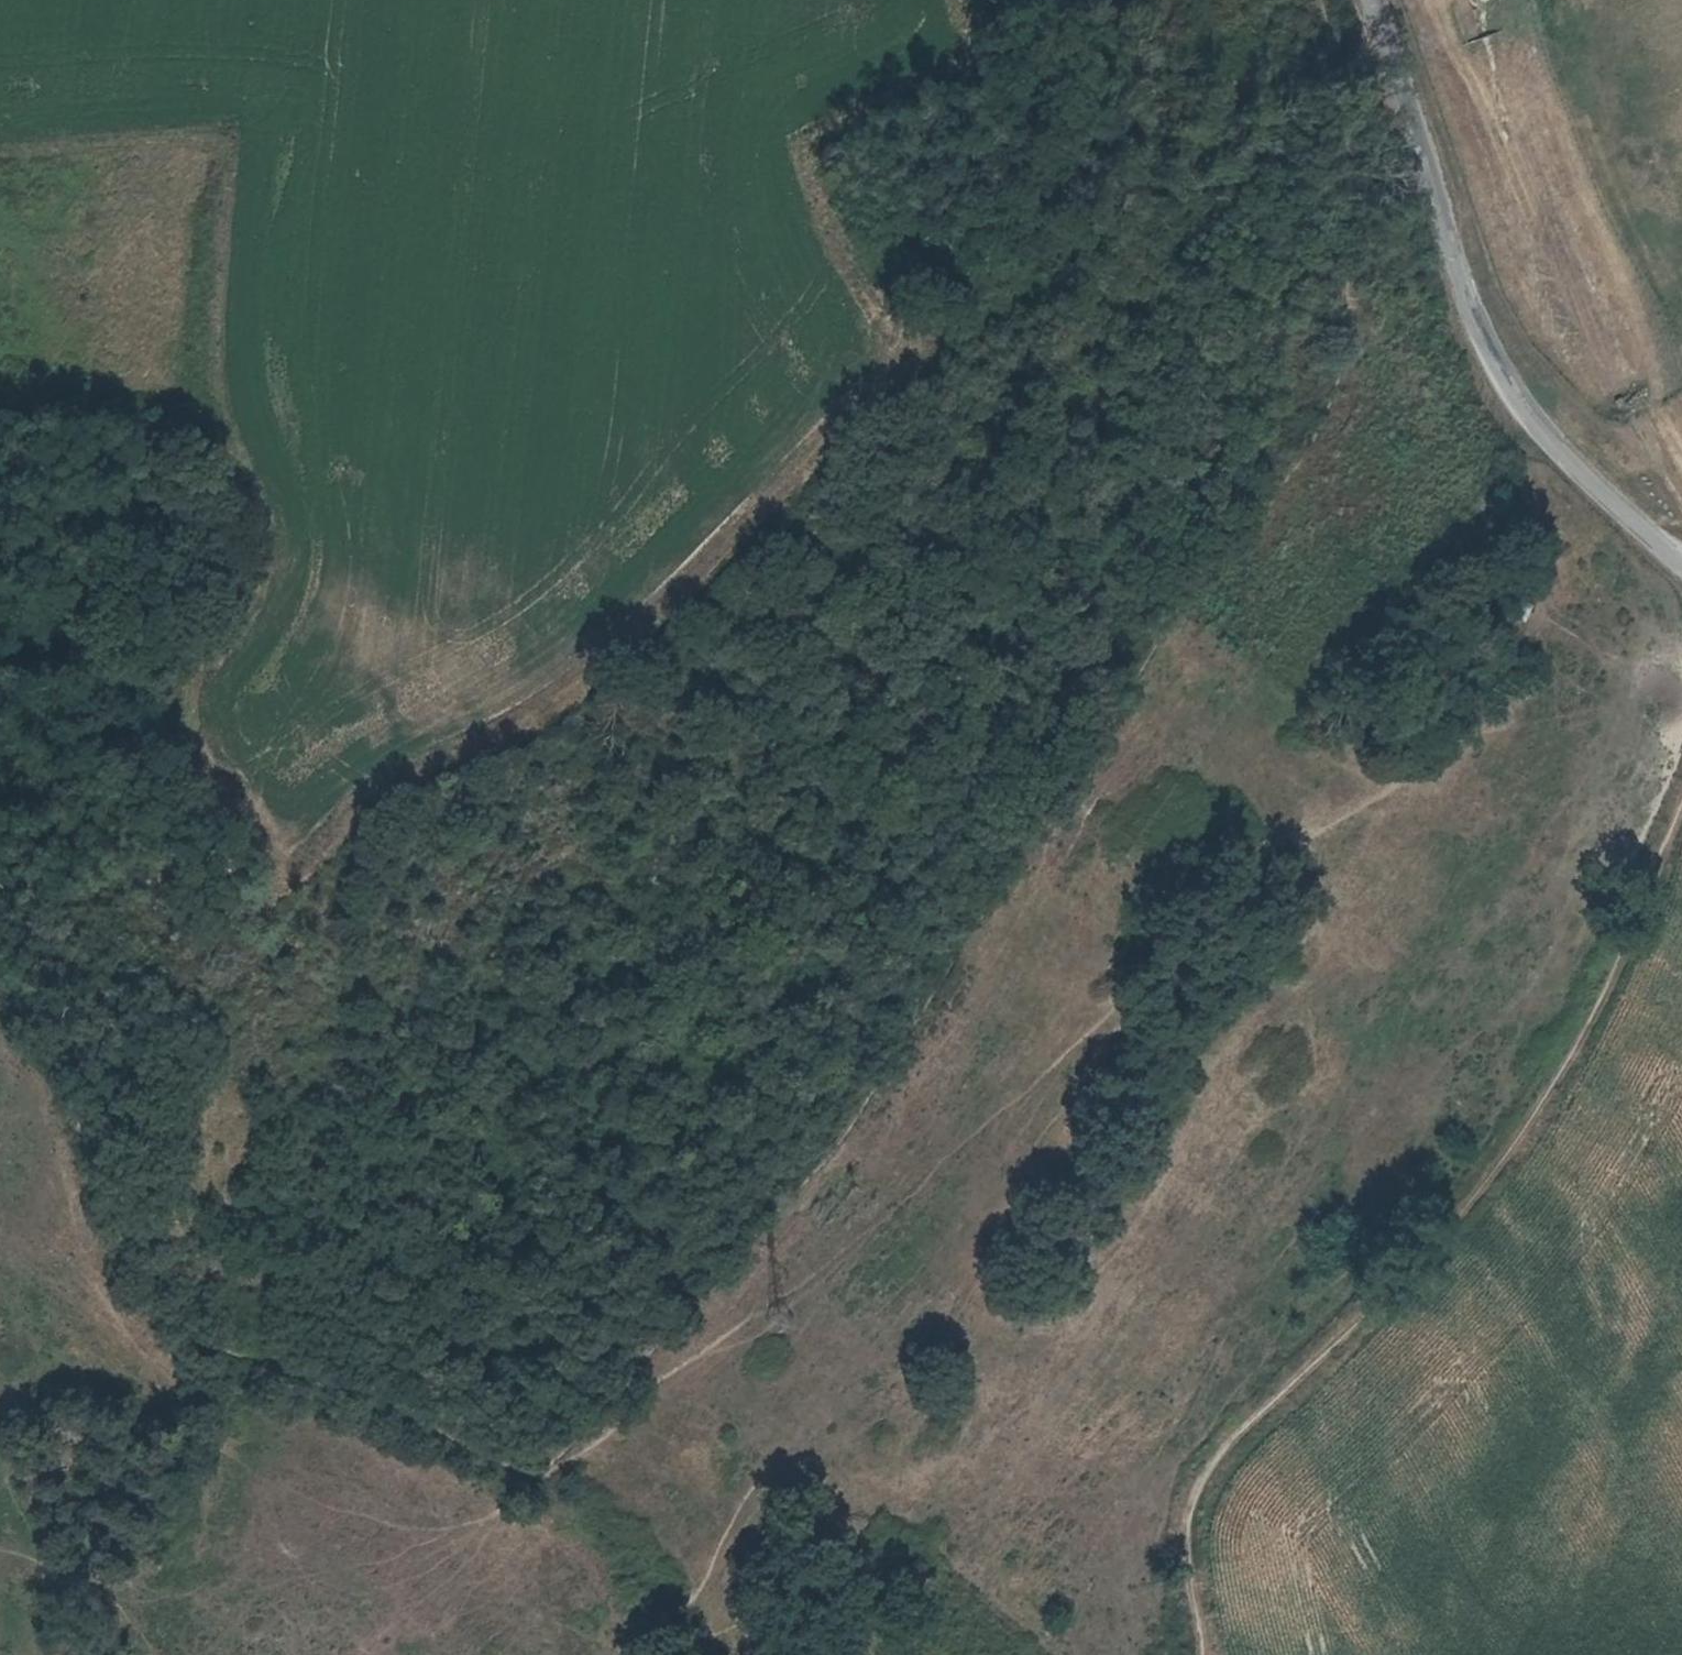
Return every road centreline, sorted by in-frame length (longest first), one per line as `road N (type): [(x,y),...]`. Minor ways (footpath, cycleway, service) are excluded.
road 1 (track): [(1199,1654),(1184,1554),(1190,1505),(1213,1459),(1494,1175),(1578,1041),(1681,800)]
road 2 (unclassified): [(1681,563),(1526,422),(1458,293),(1373,0)]

